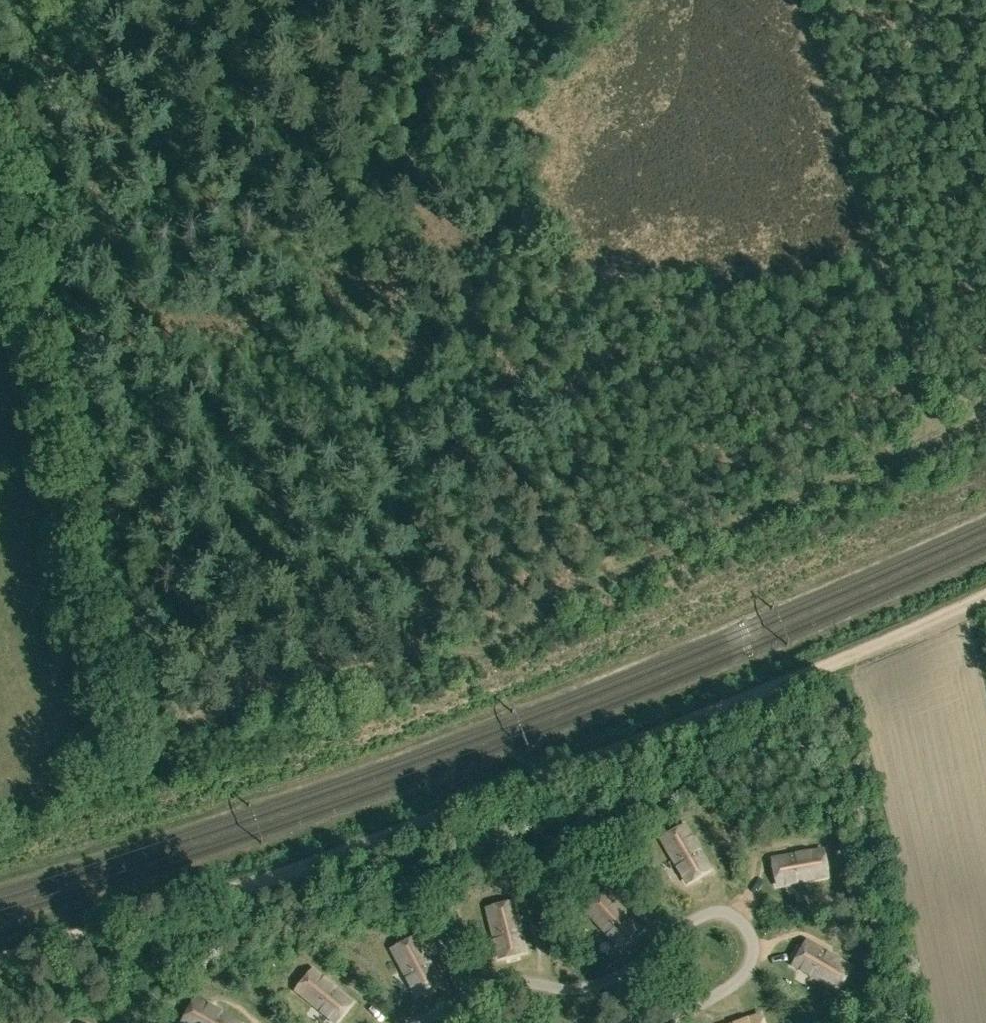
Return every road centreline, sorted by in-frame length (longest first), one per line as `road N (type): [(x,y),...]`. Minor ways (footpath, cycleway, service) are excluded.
road 1 (track): [(0,960),(291,872),(770,689),(985,595)]

